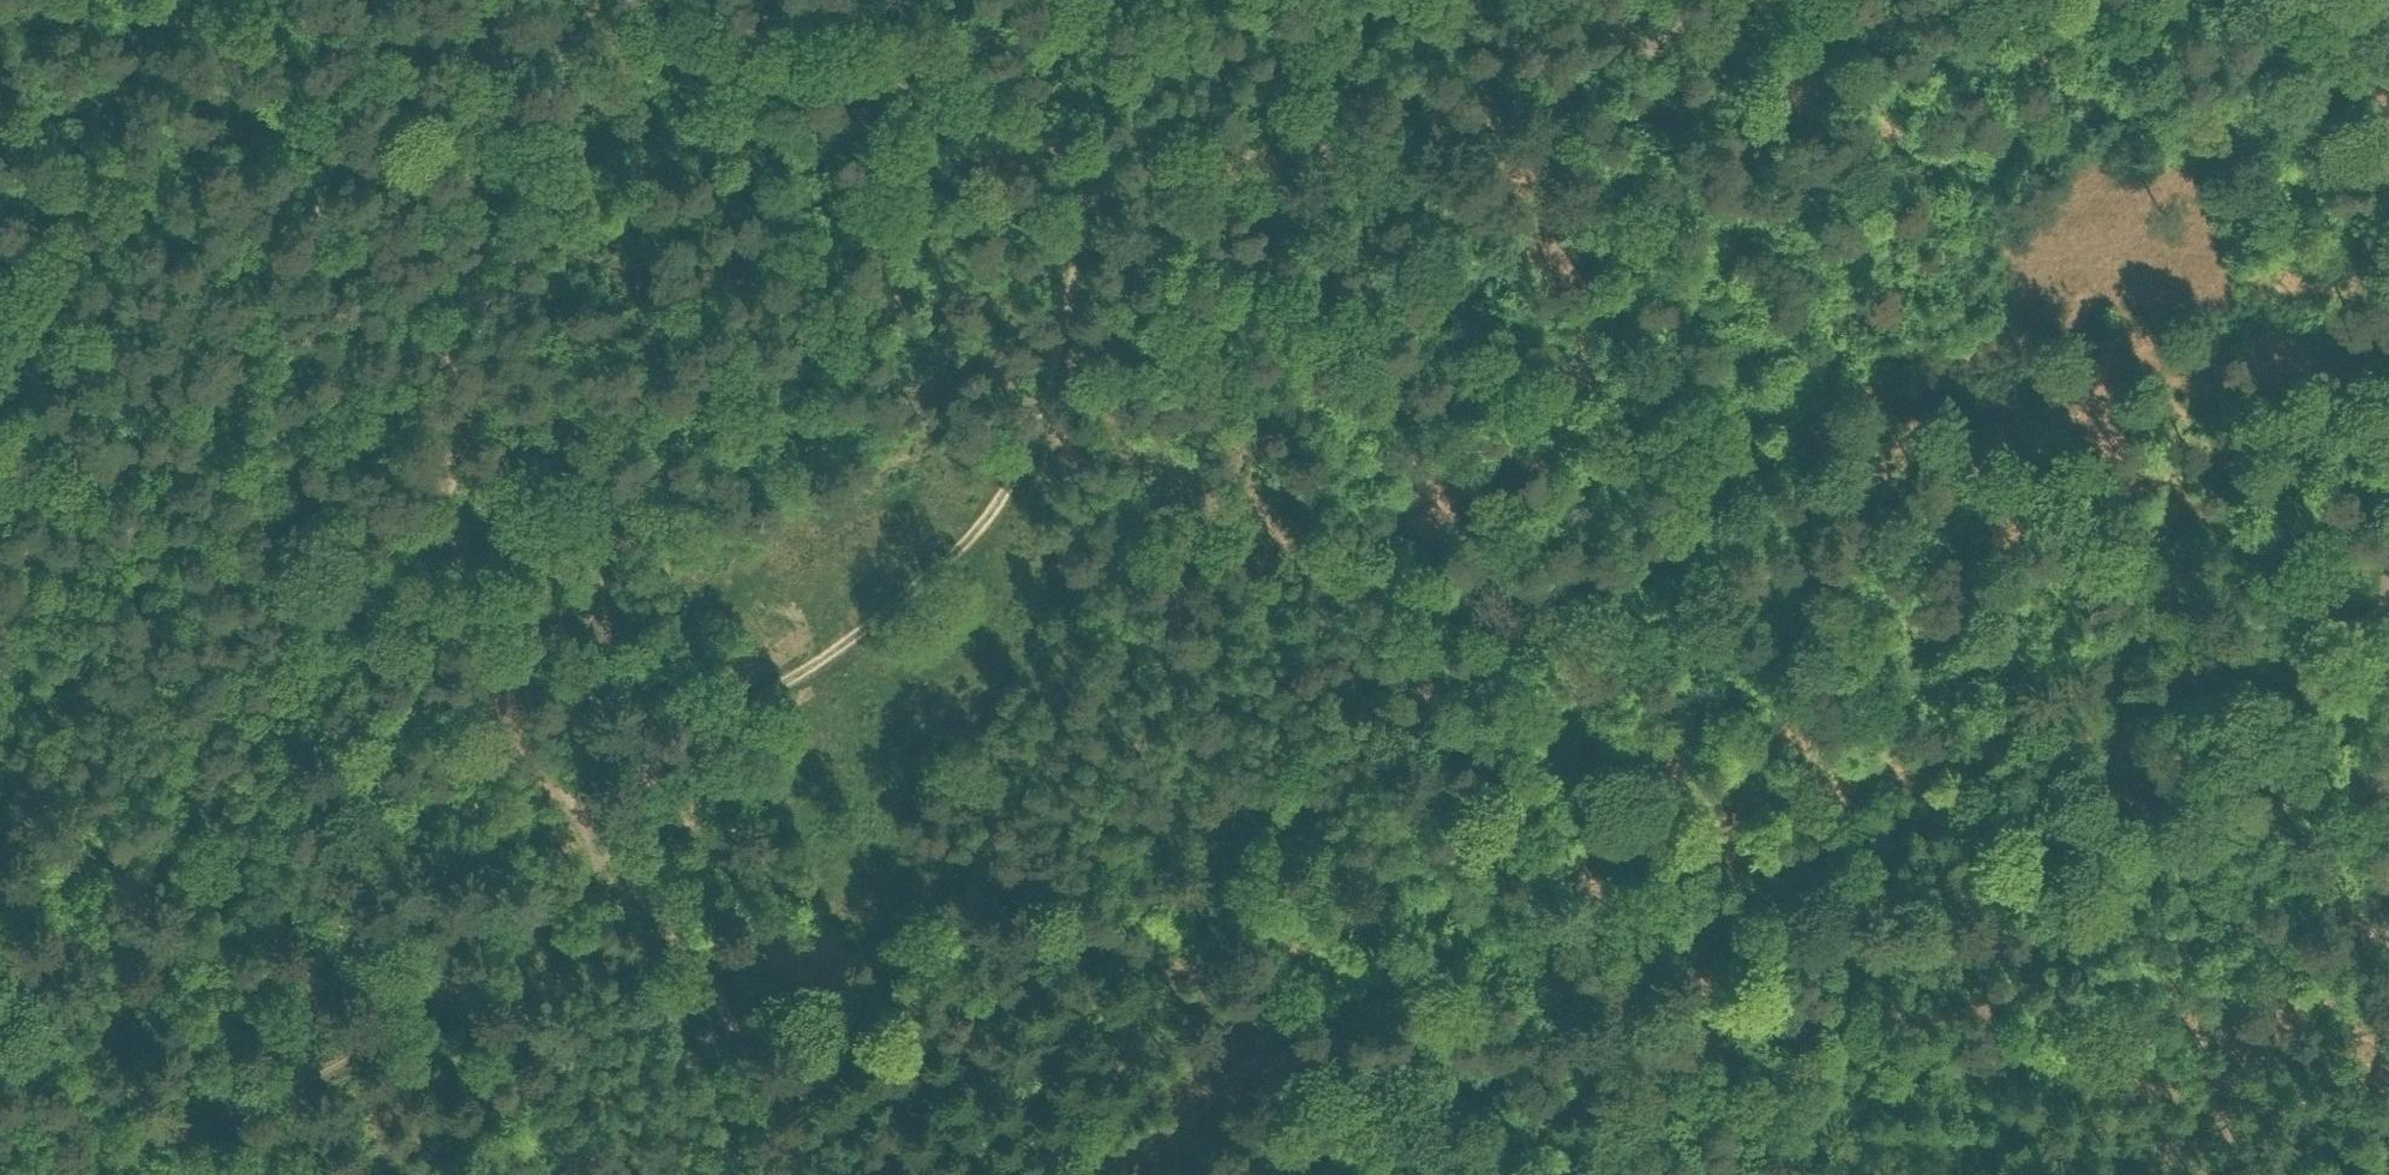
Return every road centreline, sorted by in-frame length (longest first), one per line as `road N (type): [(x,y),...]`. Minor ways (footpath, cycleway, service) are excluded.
road 1 (track): [(1147,197),(1102,220),(1084,251),(1047,395),(989,515),(924,582),(851,639),(669,755),(598,828)]
road 2 (track): [(620,851),(557,911),(404,1032),(308,1085),(83,1174)]
road 3 (track): [(1735,0),(1580,85),(1486,118),(1147,197)]
road 4 (track): [(598,828),(537,759),(471,632),(460,582),(454,427)]
road 5 (track): [(800,1174),(772,1096),(620,851)]
road 6 (track): [(465,307),(495,59),(491,0)]
road 7 (track): [(2388,792),(2388,662)]

